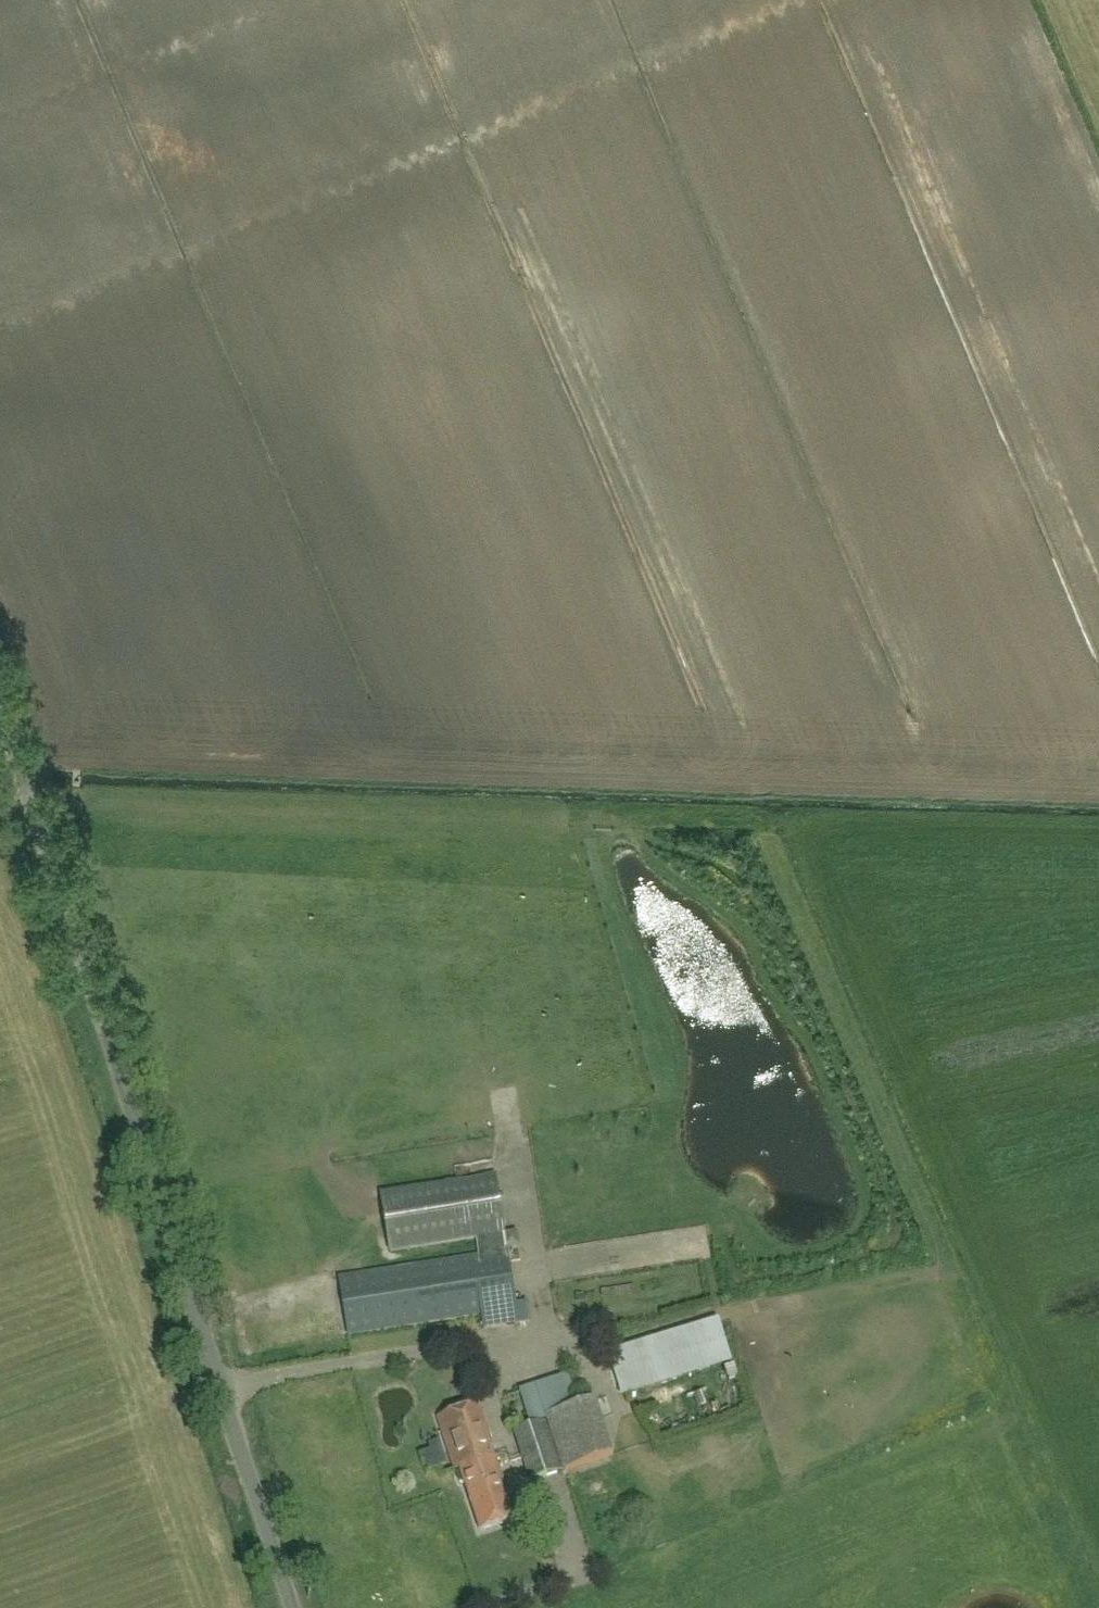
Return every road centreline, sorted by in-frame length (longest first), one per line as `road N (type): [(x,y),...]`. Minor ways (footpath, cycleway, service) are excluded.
road 1 (unclassified): [(285,1607),(0,730)]

